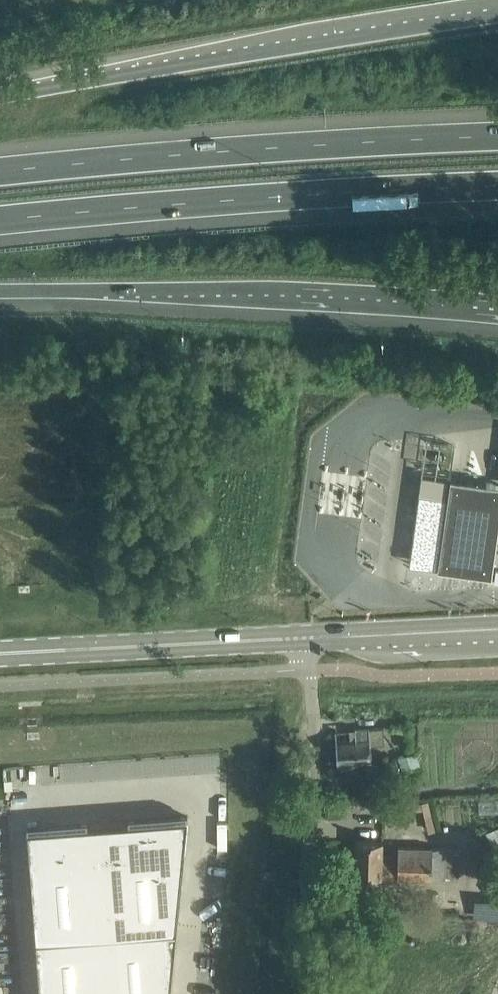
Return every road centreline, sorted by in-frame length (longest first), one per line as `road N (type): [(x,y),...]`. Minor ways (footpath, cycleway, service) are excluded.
road 1 (motorway): [(497,16),(0,97)]
road 2 (motorway): [(0,220),(497,183)]
road 3 (motorway): [(497,137),(0,168)]
road 4 (motorway): [(0,294),(253,288),(497,303)]
road 5 (unclassified): [(296,993),(315,745),(306,638)]
road 6 (secondary): [(0,654),(306,638)]
road 7 (secondary): [(306,638),(497,629)]

